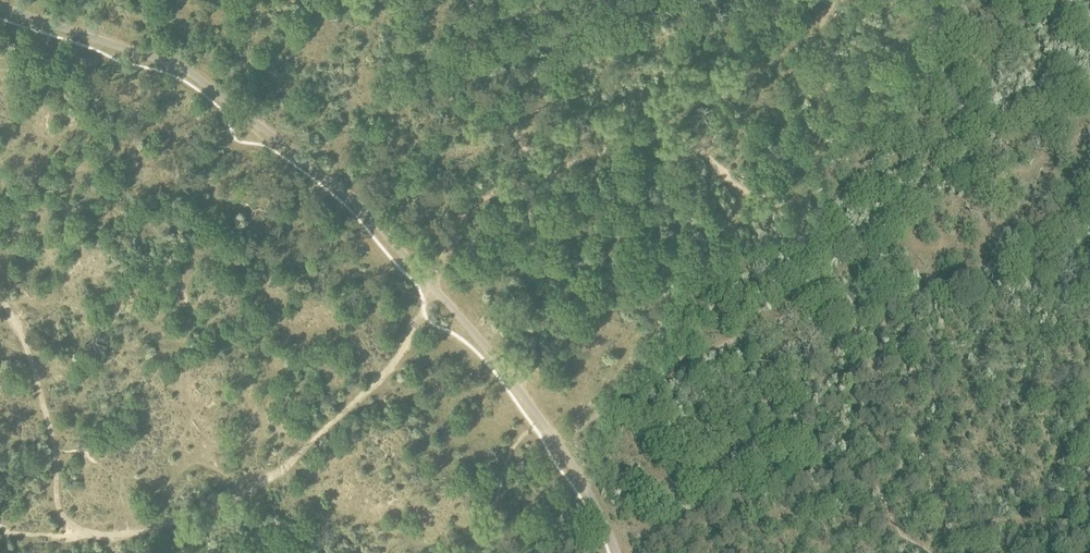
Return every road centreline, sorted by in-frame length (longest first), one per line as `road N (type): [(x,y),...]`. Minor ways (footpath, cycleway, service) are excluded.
road 1 (track): [(0,298),(21,328),(45,411),(56,505),(90,535),(138,533),(267,480),(351,407),(423,316)]
road 2 (track): [(546,429),(581,428),(608,405),(832,286)]
road 3 (track): [(872,368),(884,323),(897,309),(1020,246),(1089,179)]
road 4 (track): [(550,171),(648,136),(672,135),(763,196)]
road 5 (track): [(763,196),(819,151),(829,73),(821,26),(838,0)]
road 6 (track): [(423,316),(431,281),(472,203),(550,171)]

